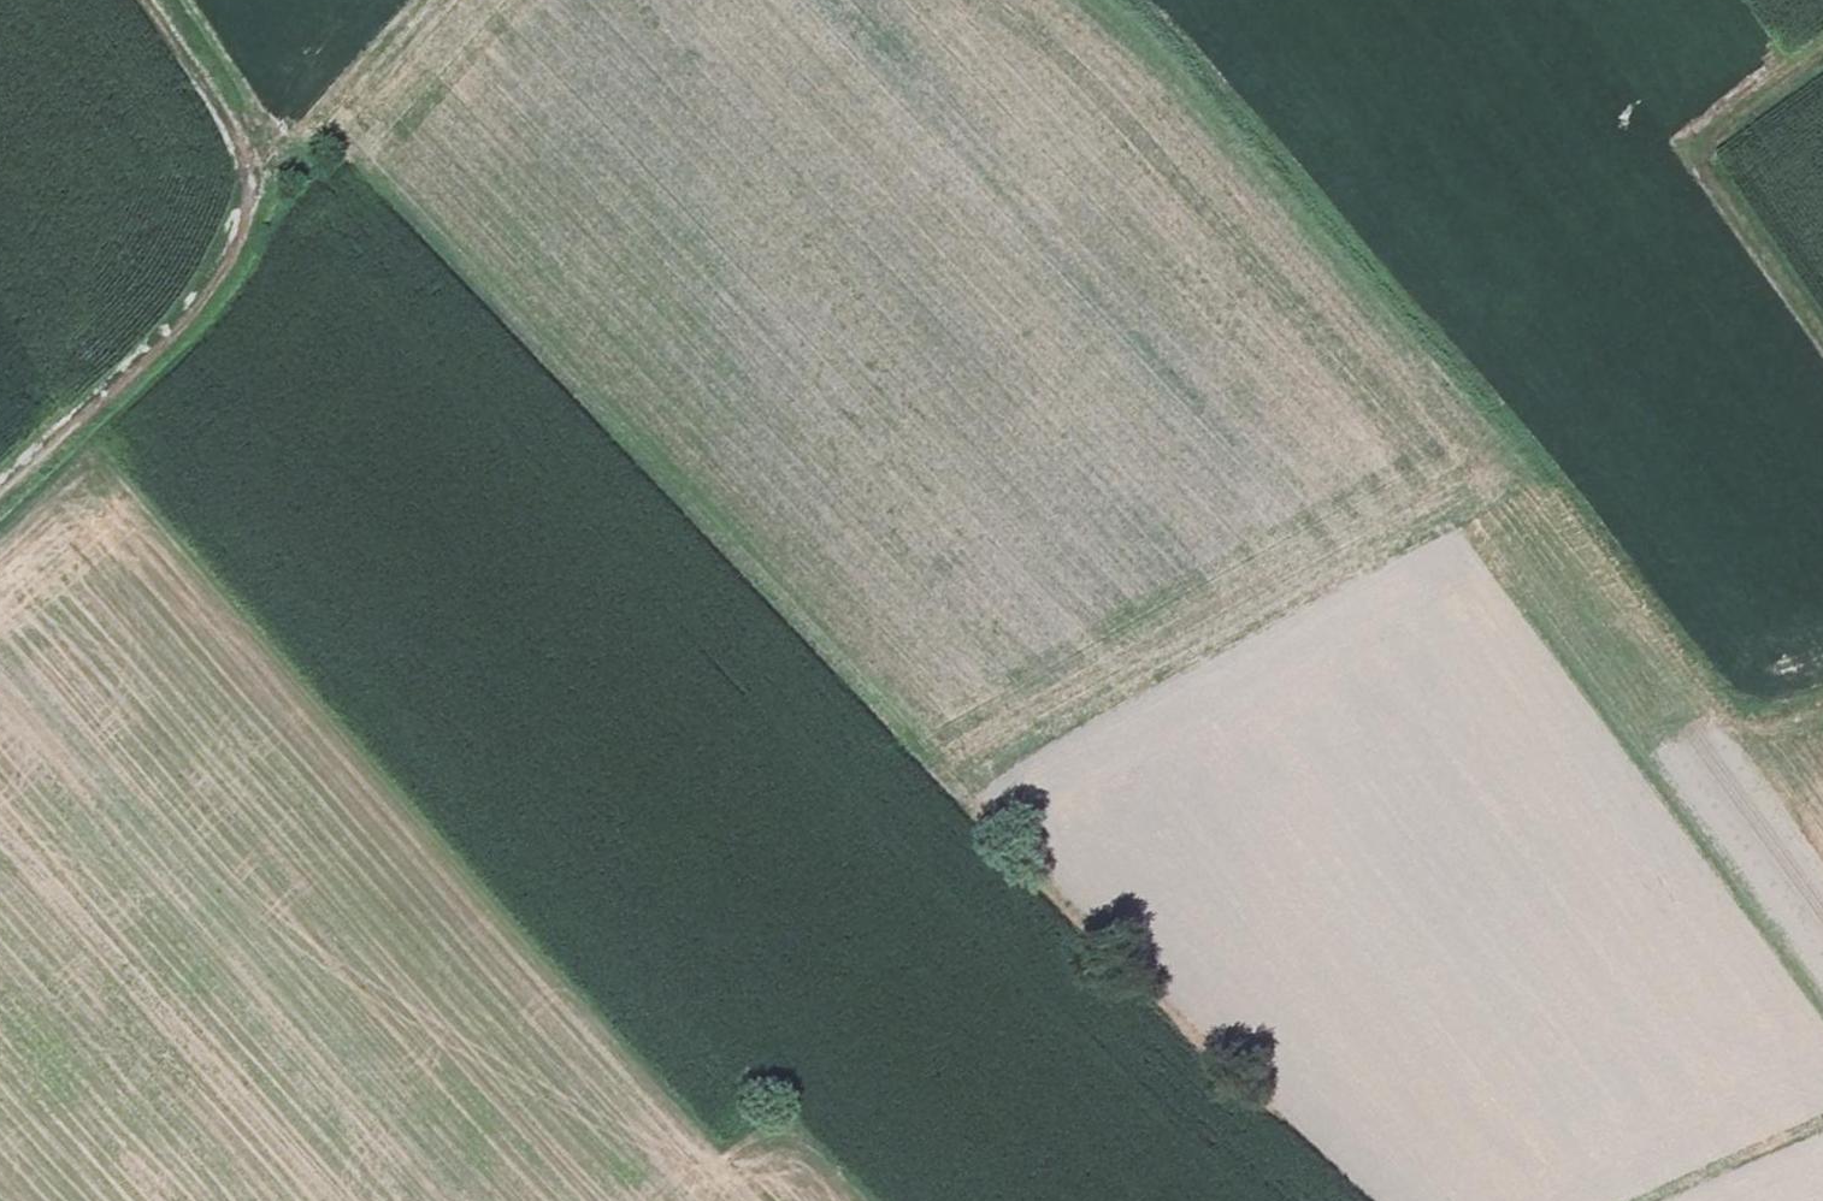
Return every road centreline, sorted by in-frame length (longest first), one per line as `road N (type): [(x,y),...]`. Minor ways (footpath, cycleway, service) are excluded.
road 1 (track): [(159,0),(258,141),(268,186),(256,227),(190,322),(0,500)]

